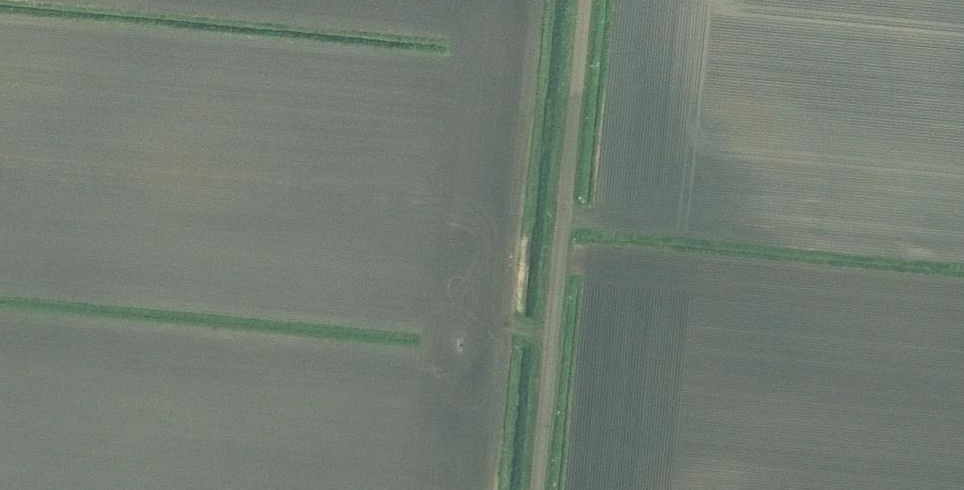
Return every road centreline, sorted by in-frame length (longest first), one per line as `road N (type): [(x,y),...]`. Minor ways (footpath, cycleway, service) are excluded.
road 1 (unclassified): [(537,489),(583,0)]

